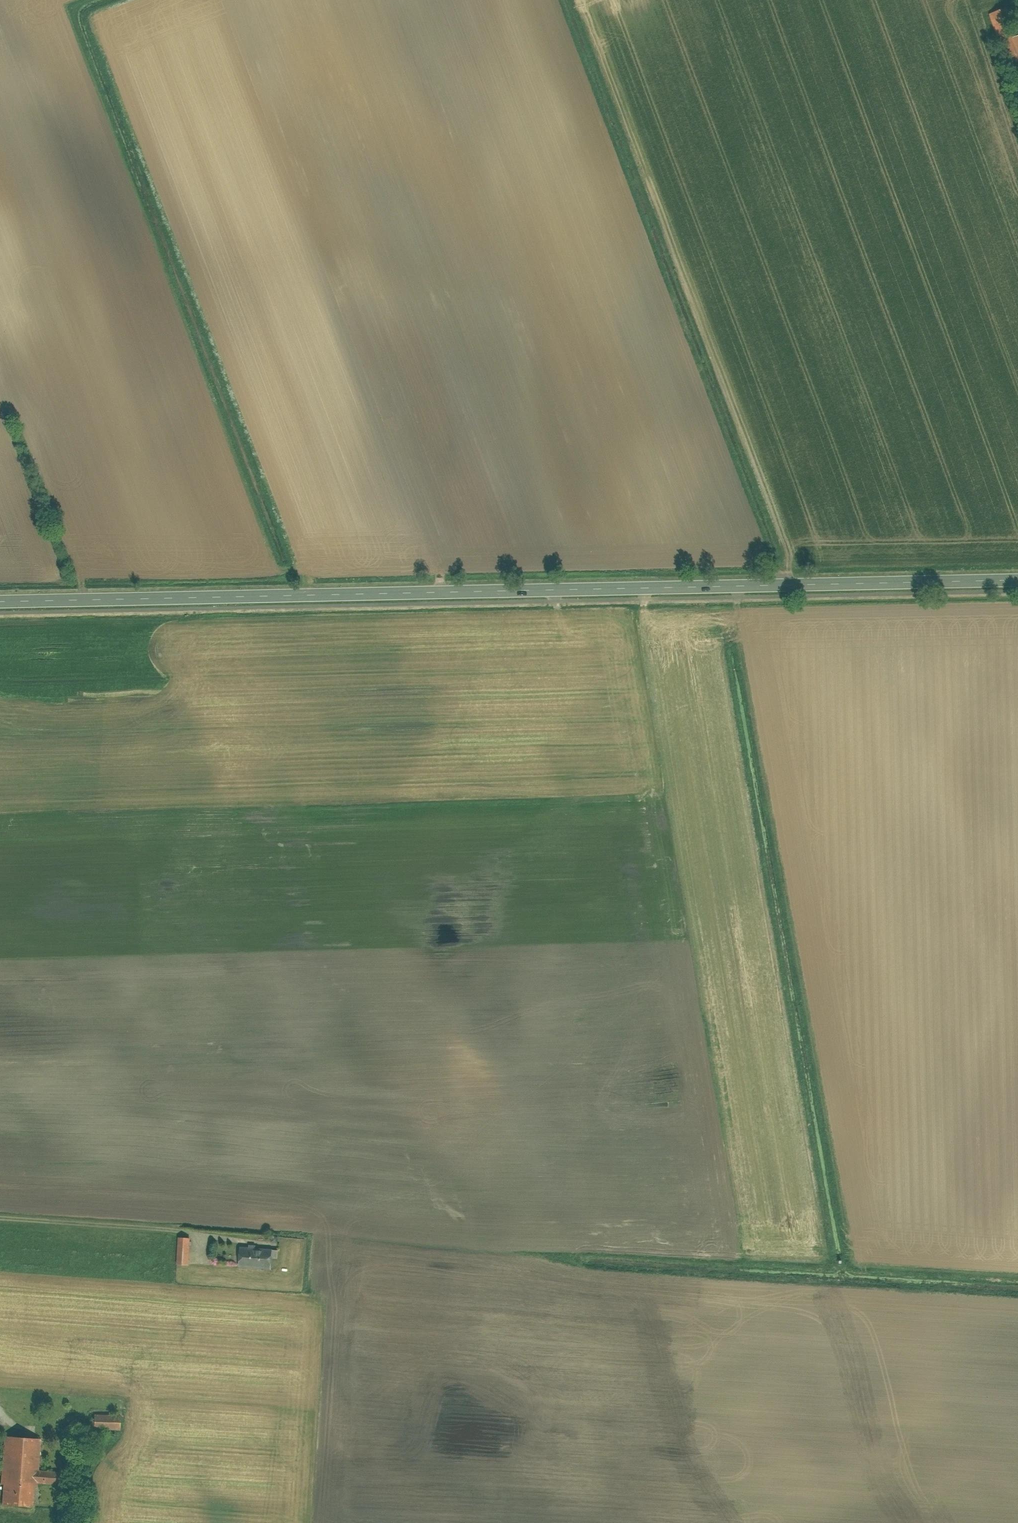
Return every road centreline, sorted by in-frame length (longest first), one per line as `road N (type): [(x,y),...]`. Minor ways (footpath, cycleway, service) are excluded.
road 1 (secondary): [(1017,581),(0,603)]

